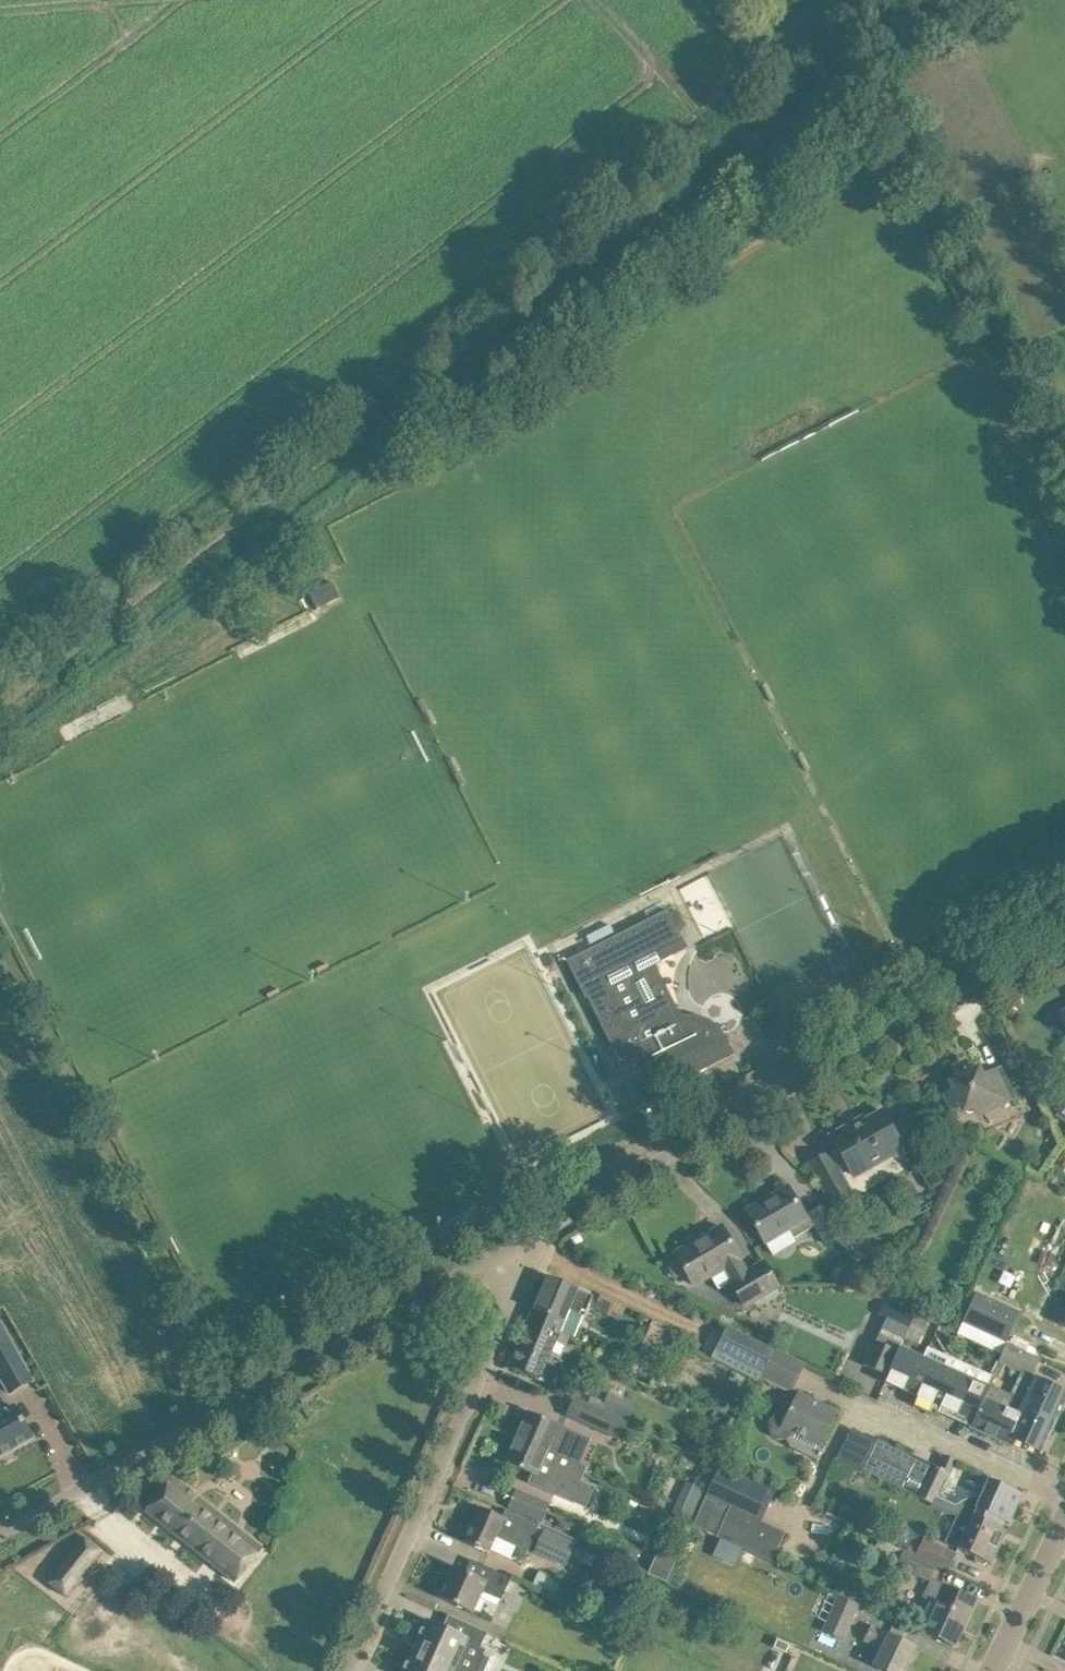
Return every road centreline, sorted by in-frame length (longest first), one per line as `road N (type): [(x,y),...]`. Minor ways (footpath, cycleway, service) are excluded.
road 1 (unclassified): [(510,1245),(1064,942)]
road 2 (unclassified): [(0,1541),(510,1245)]
road 3 (residential): [(347,1670),(523,1275),(510,1245)]
road 4 (residential): [(1064,1498),(816,1382)]
road 5 (unclassified): [(993,1670),(1064,1522)]

